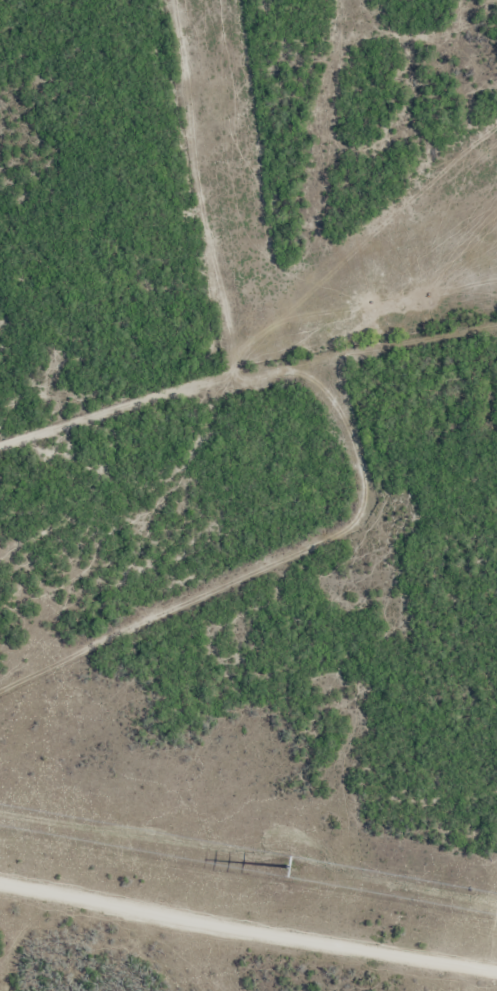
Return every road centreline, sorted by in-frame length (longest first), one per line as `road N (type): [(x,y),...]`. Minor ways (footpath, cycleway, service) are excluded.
road 1 (residential): [(0,879),(496,961)]

